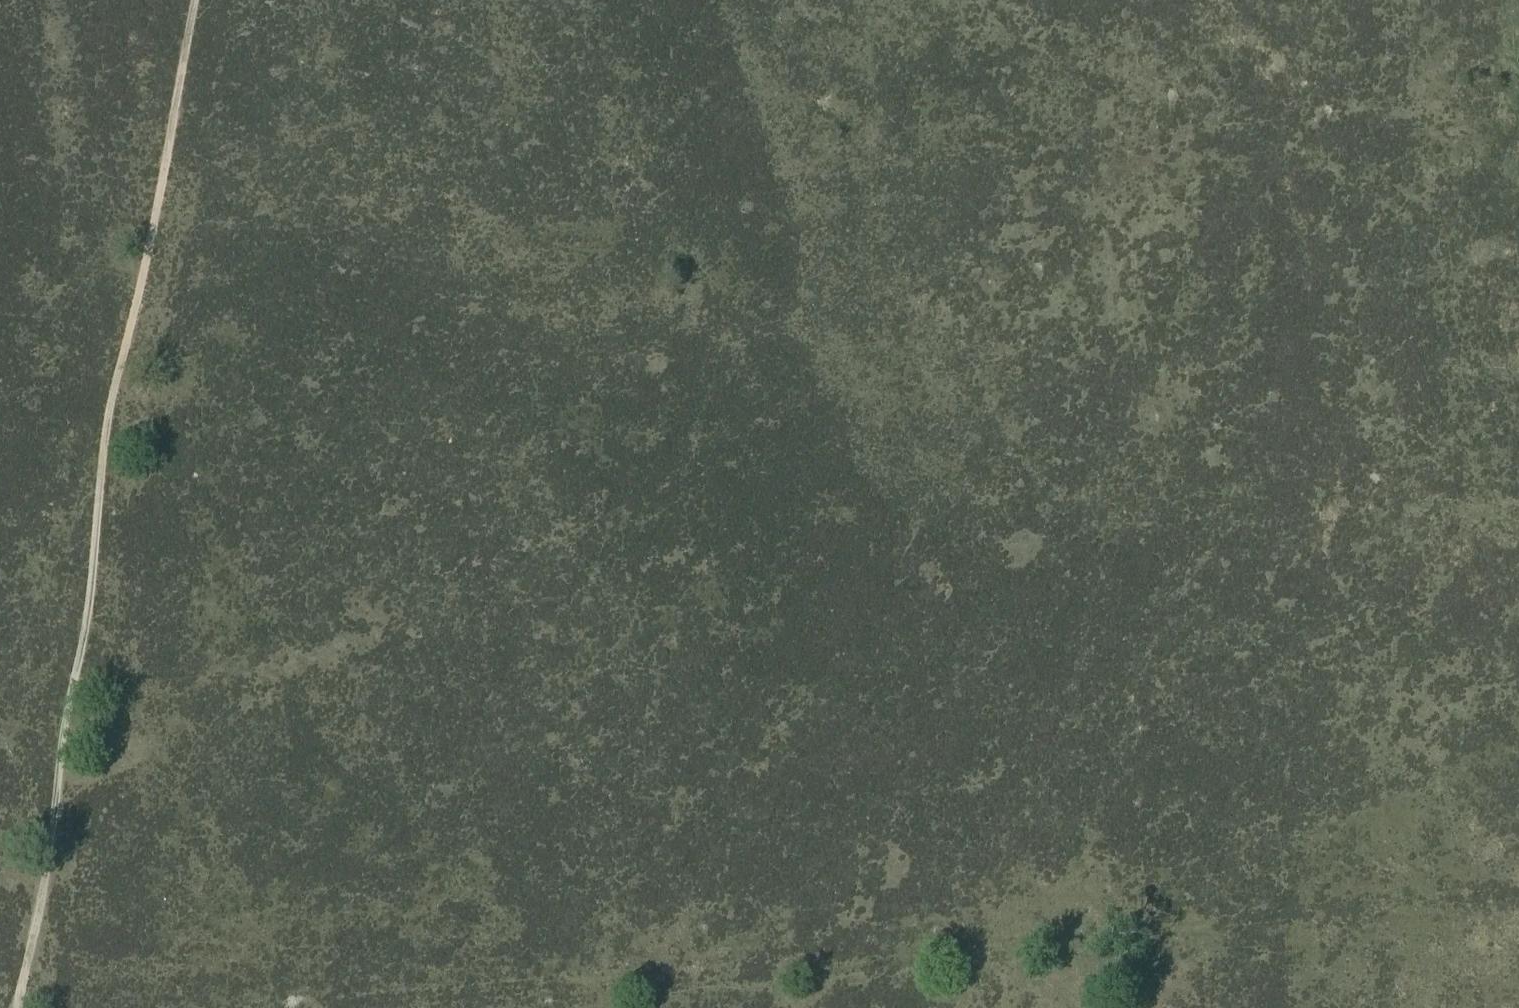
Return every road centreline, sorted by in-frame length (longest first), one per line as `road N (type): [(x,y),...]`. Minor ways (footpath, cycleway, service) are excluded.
road 1 (track): [(194,0),(111,390),(81,636),(16,1007)]

